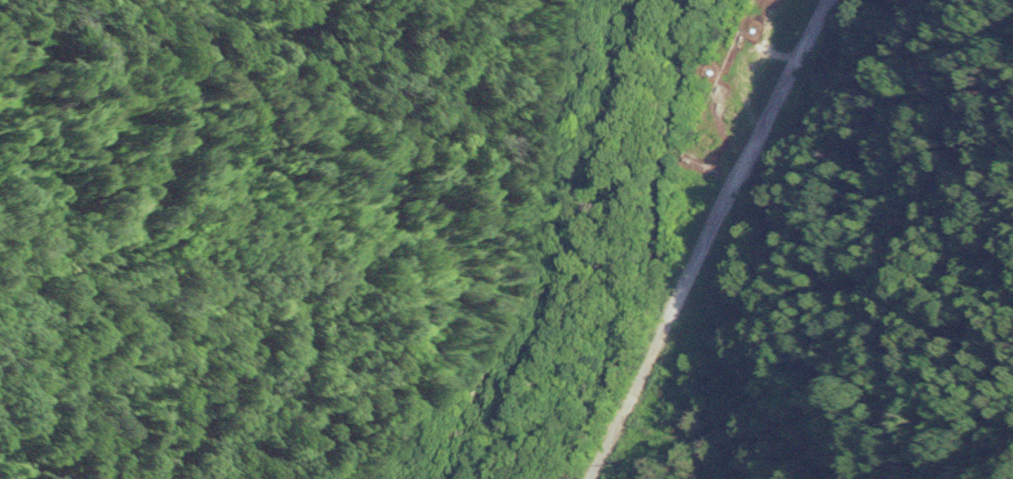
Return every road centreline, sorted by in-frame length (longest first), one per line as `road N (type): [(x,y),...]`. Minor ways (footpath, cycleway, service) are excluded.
road 1 (residential): [(579,478),(833,0)]

